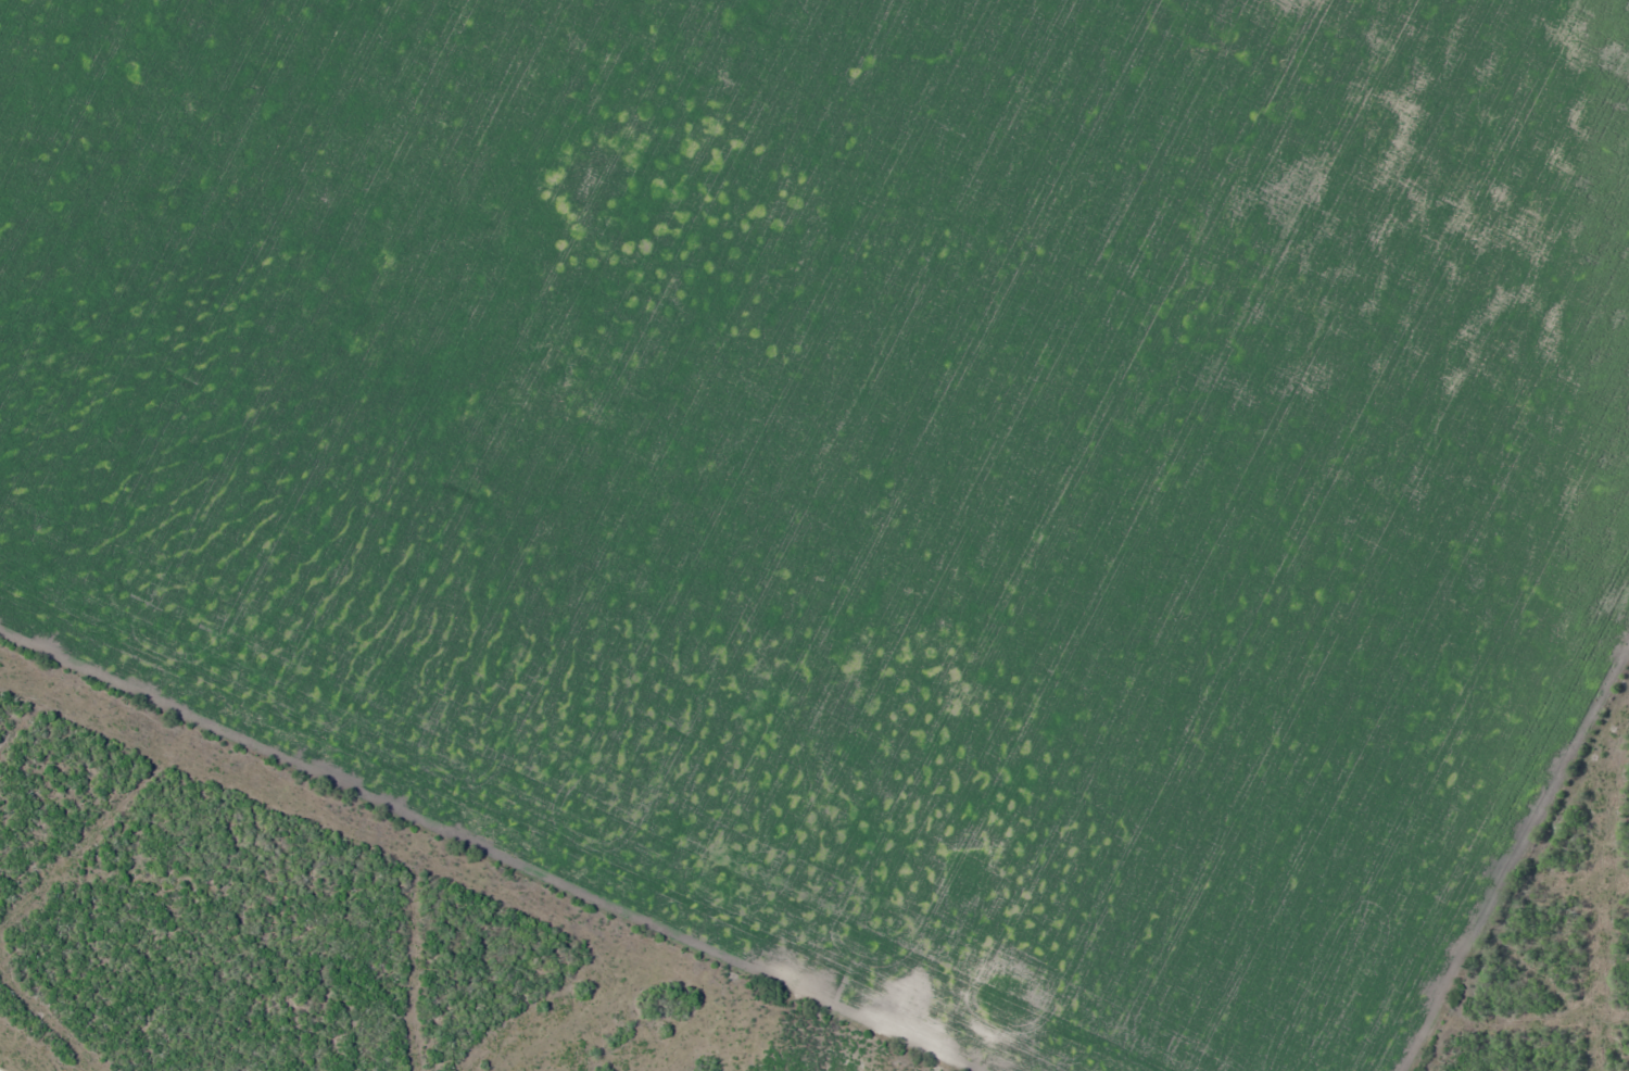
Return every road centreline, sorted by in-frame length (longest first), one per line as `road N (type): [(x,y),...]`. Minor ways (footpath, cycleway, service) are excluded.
road 1 (track): [(745,1070),(786,1016),(791,968),(749,947),(534,1047),(512,1070)]

